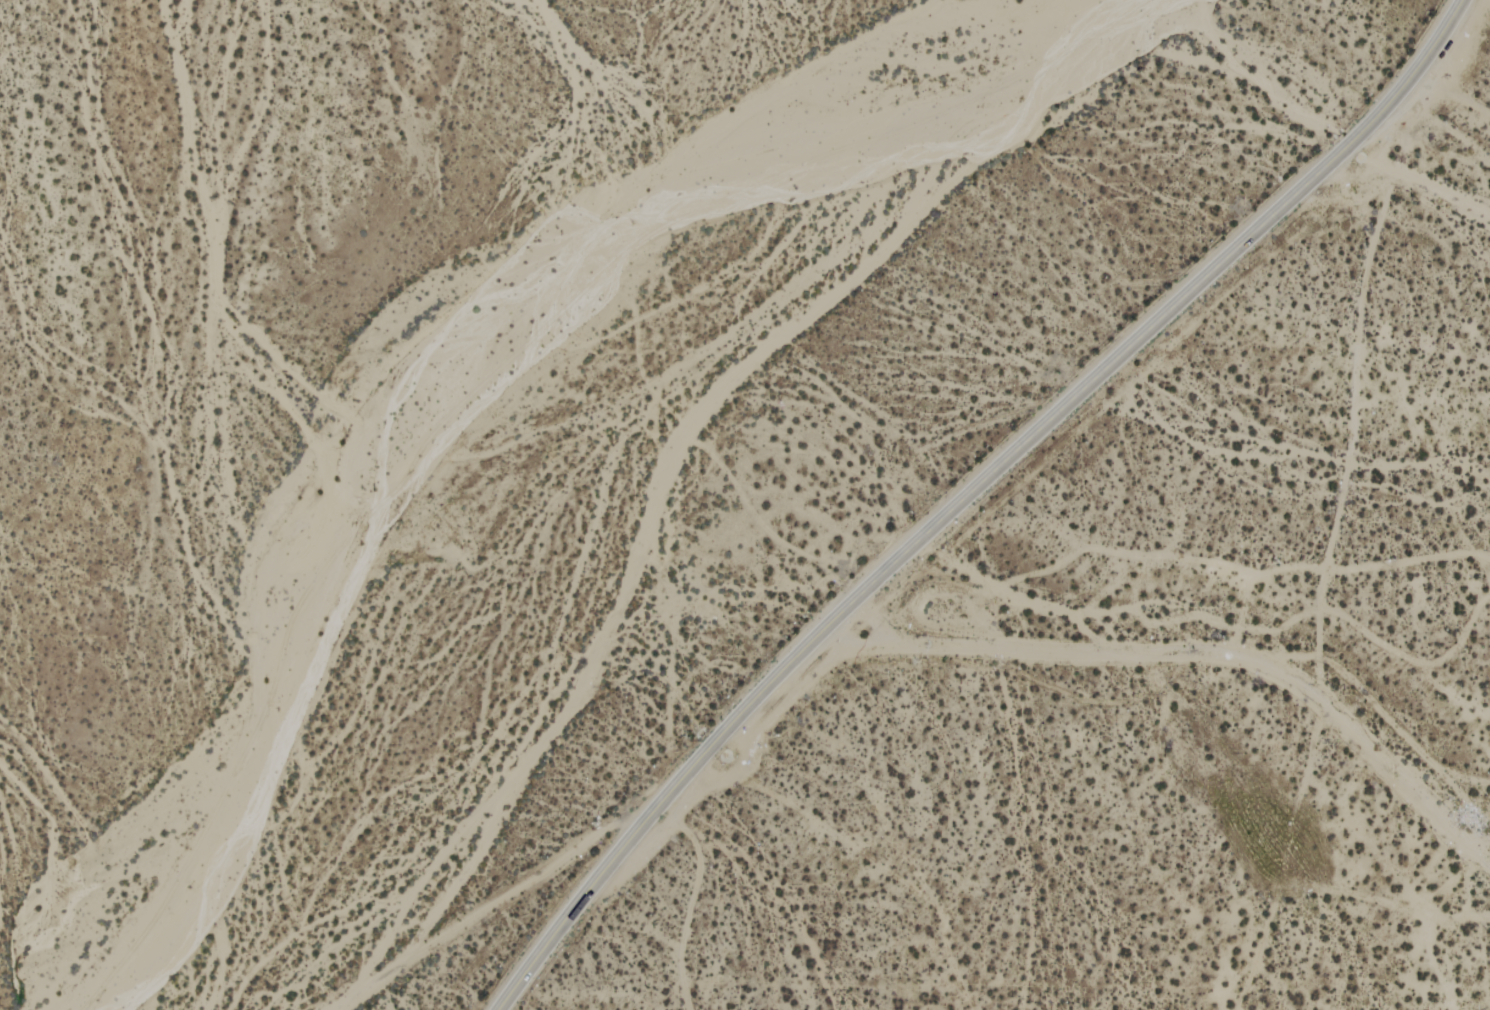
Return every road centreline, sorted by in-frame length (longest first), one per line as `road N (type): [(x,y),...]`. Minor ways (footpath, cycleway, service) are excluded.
road 1 (tertiary): [(498,1009),(571,910),(735,718),(839,611),(1347,147),(1398,92),(1462,0)]

